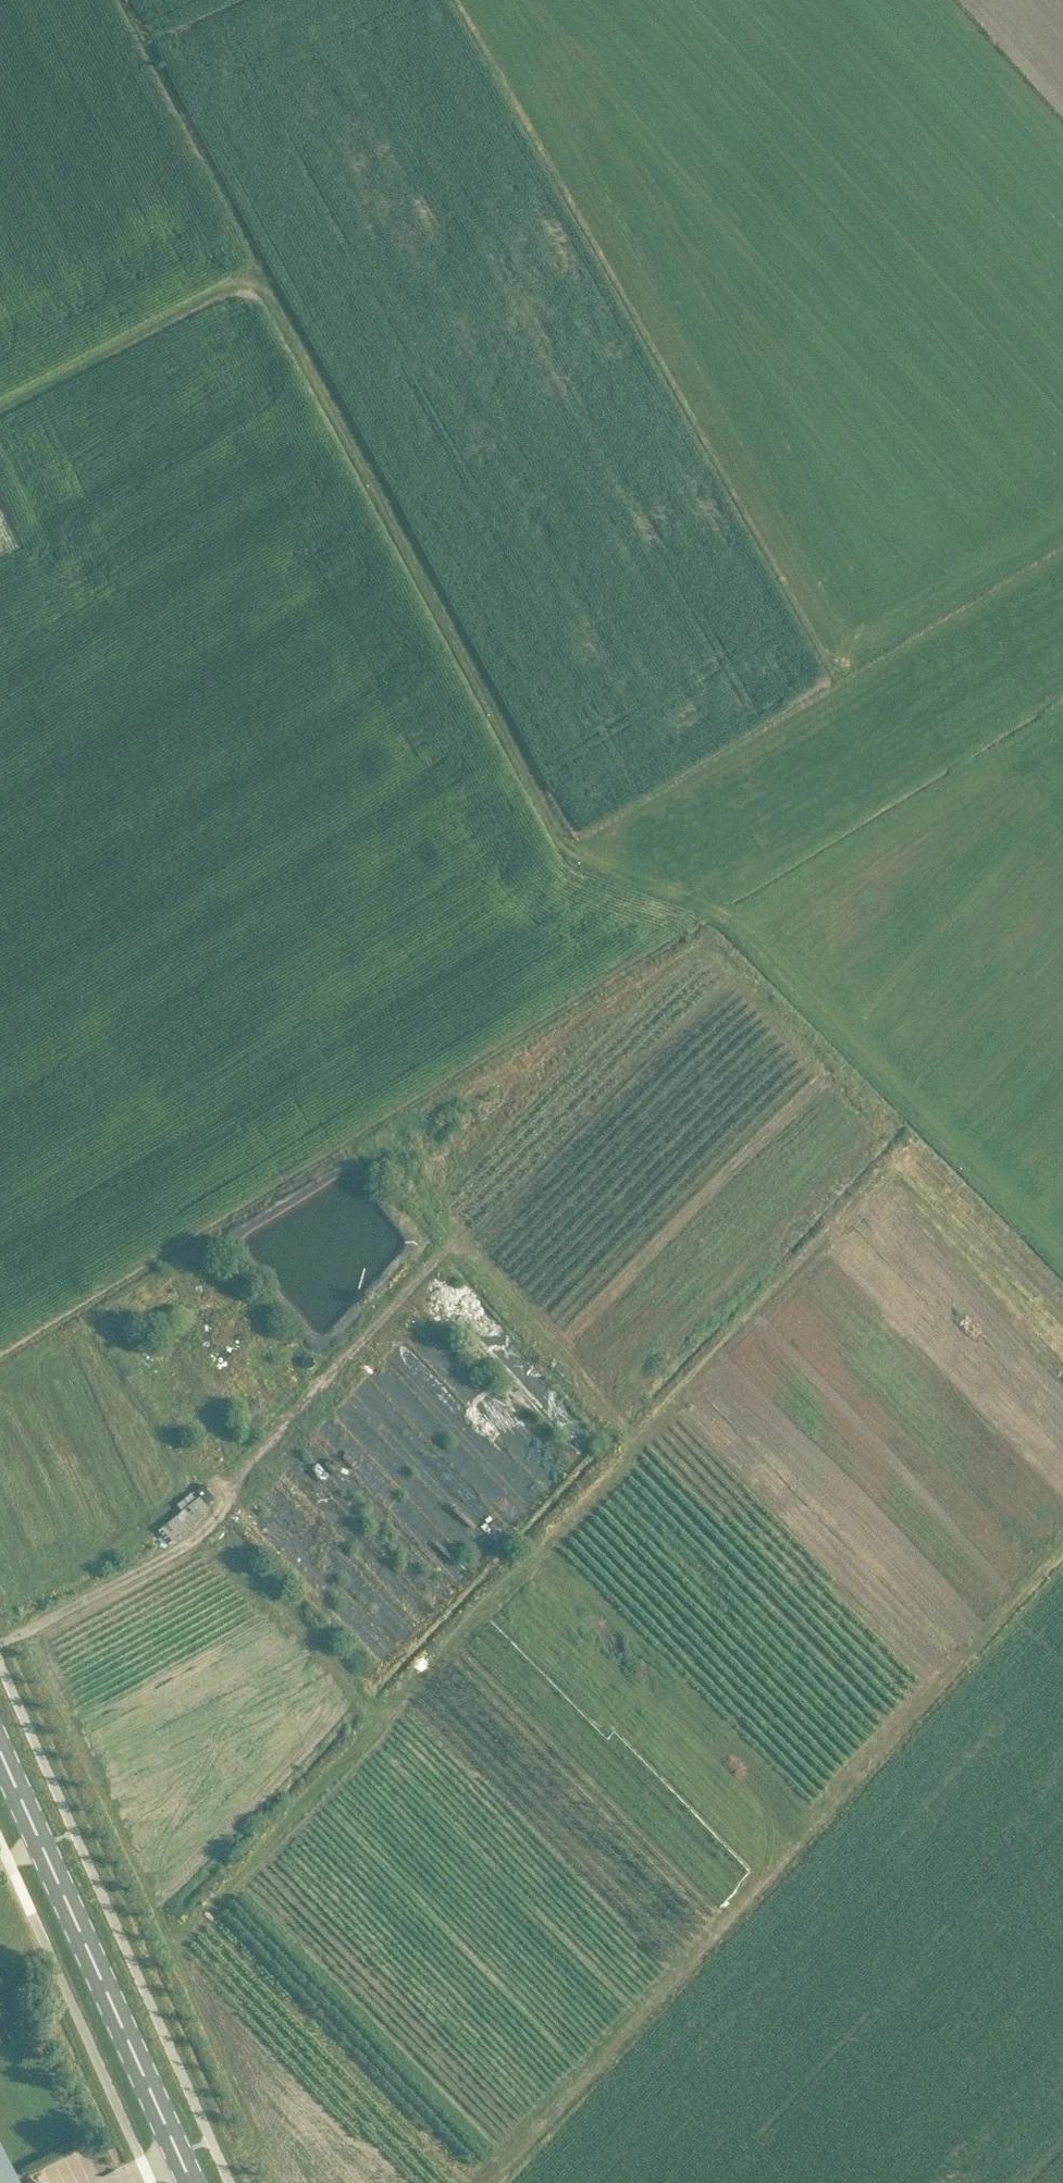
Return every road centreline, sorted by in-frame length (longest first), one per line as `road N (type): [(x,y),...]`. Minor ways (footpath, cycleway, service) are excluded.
road 1 (secondary): [(190,2182),(0,1756)]

